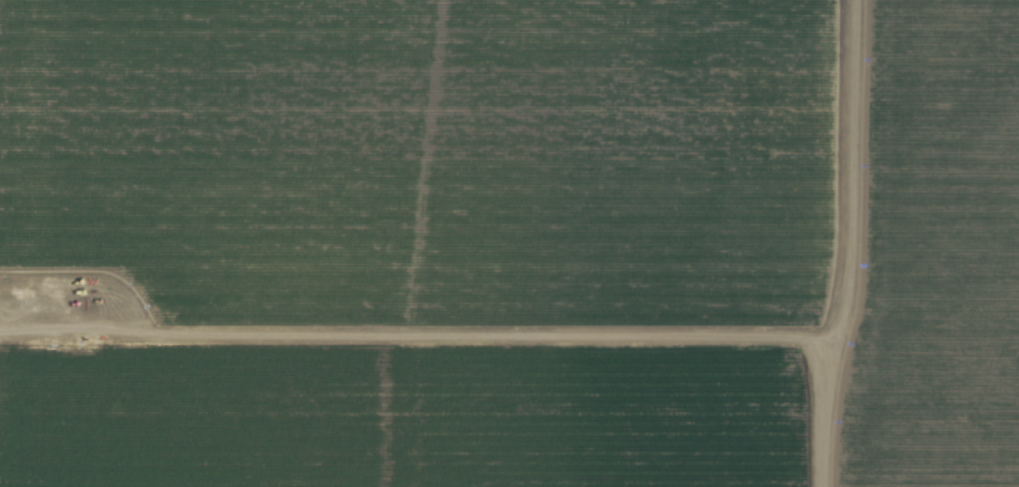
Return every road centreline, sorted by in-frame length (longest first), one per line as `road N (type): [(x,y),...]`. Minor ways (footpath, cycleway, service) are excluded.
road 1 (residential): [(0,335),(812,344),(823,360),(820,486)]

